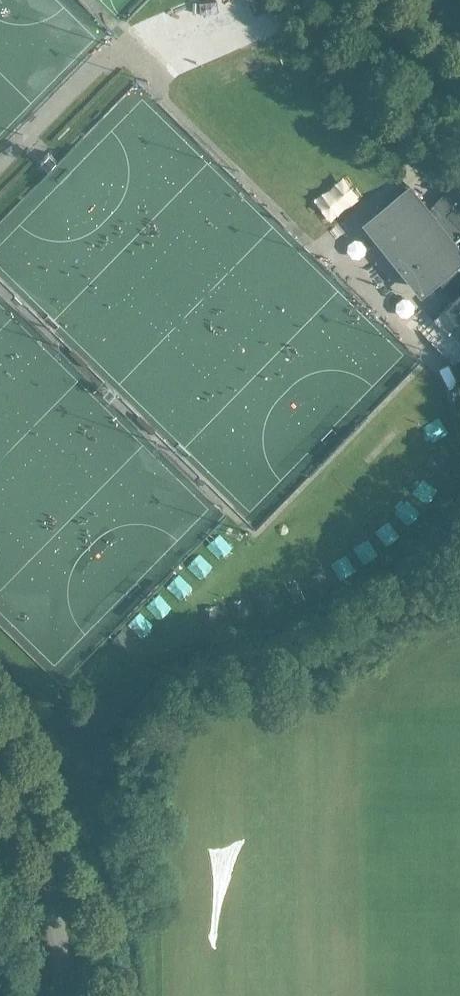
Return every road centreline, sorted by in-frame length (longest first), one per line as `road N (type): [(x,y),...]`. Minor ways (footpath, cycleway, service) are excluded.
road 1 (unclassified): [(67,995),(46,877),(0,775)]

